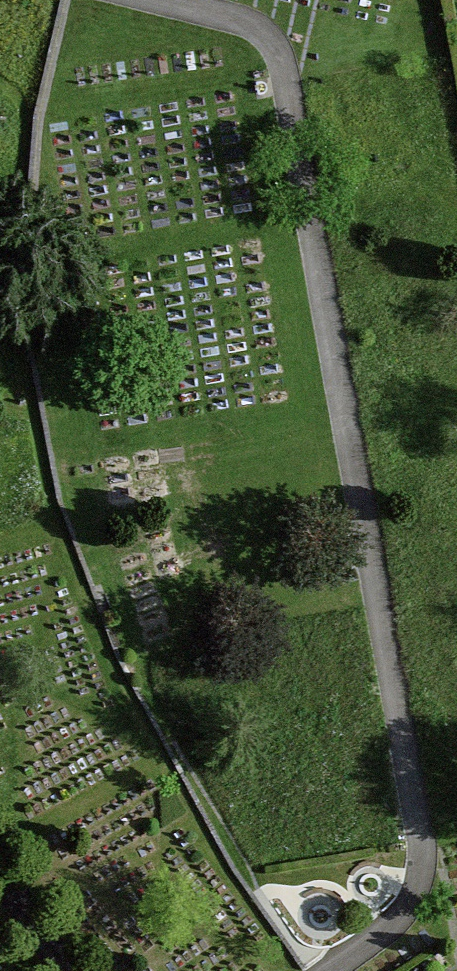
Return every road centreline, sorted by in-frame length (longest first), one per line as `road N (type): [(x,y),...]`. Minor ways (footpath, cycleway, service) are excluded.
road 1 (track): [(109,0),(283,47),(431,900),(331,970)]
road 2 (track): [(70,0),(38,122),(41,315),(72,530),(166,769),(295,970)]
road 3 (track): [(166,769),(0,860)]

